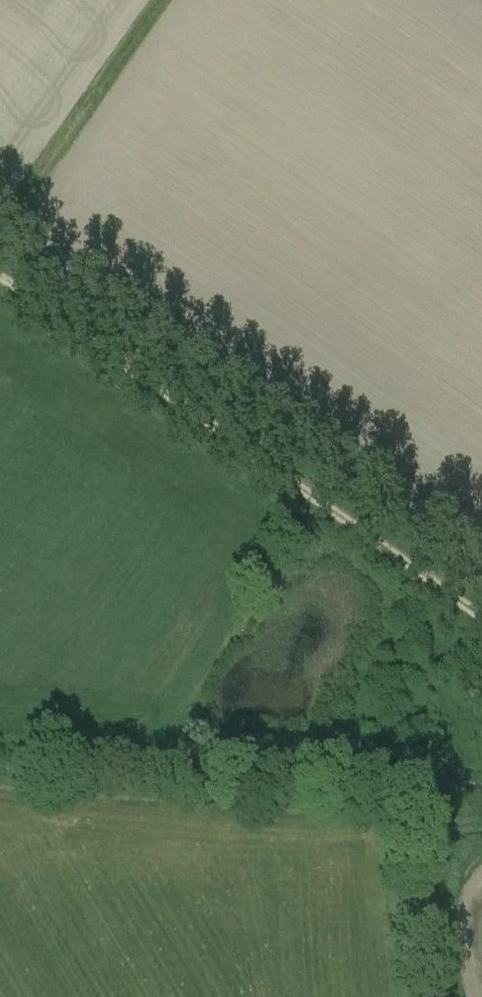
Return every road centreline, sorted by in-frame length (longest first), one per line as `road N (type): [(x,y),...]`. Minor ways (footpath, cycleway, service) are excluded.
road 1 (track): [(0,269),(481,602)]

